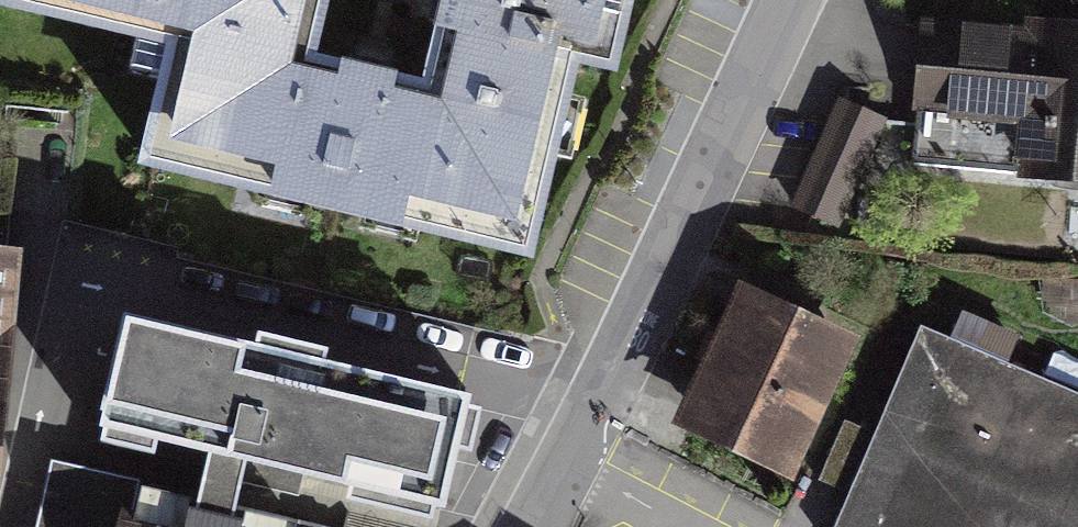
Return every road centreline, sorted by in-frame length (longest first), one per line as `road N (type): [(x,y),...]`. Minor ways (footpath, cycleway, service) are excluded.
road 1 (residential): [(787,0),(530,526)]

